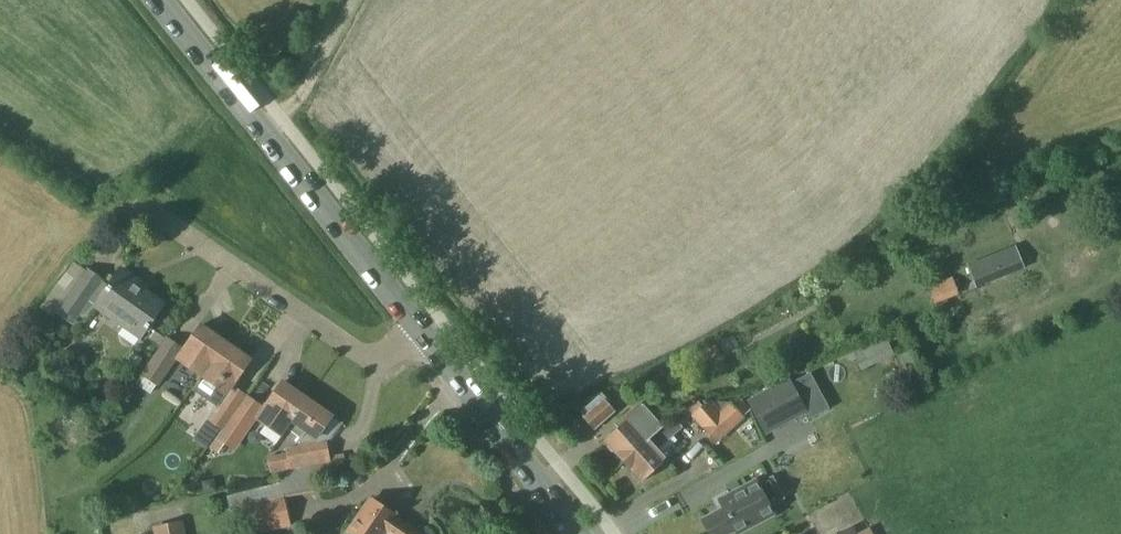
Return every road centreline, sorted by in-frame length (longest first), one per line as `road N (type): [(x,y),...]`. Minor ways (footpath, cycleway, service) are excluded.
road 1 (tertiary): [(575,533),(159,0)]

